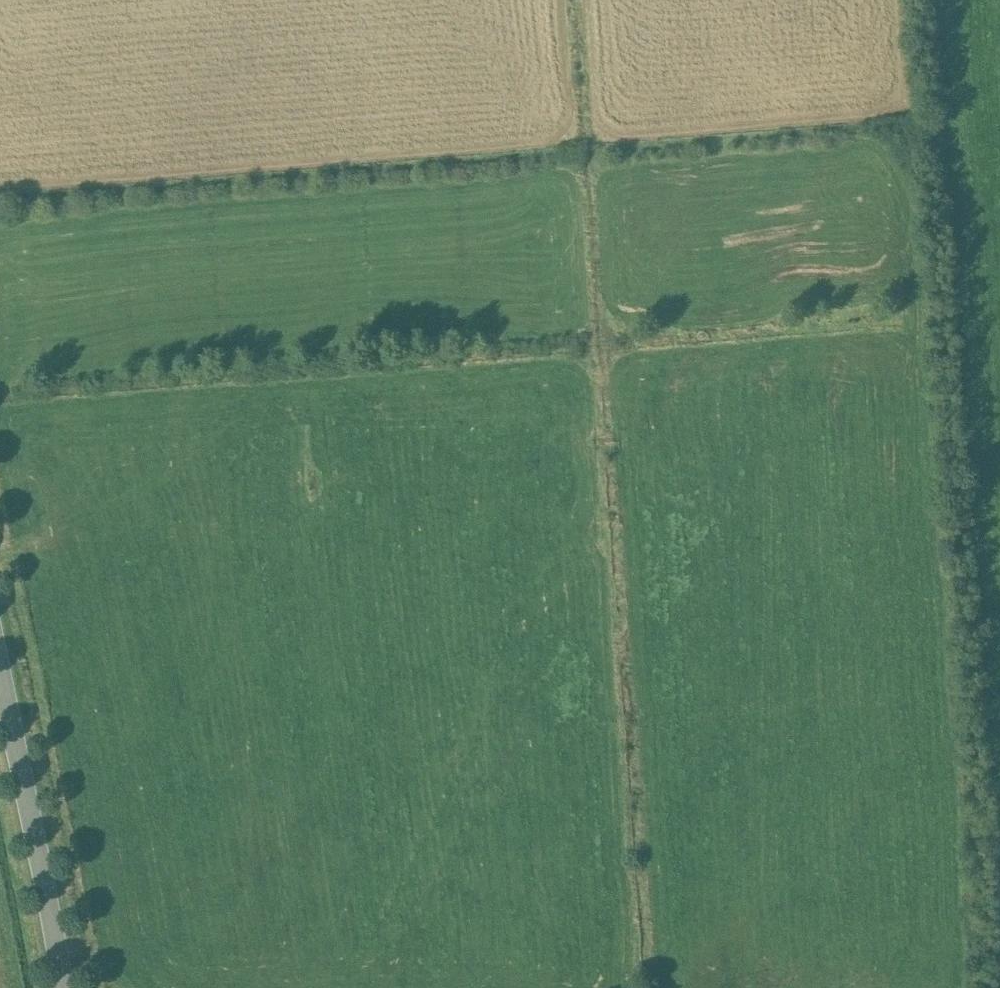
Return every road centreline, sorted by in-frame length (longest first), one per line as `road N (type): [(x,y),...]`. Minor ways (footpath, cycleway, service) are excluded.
road 1 (tertiary): [(0,665),(65,987)]

